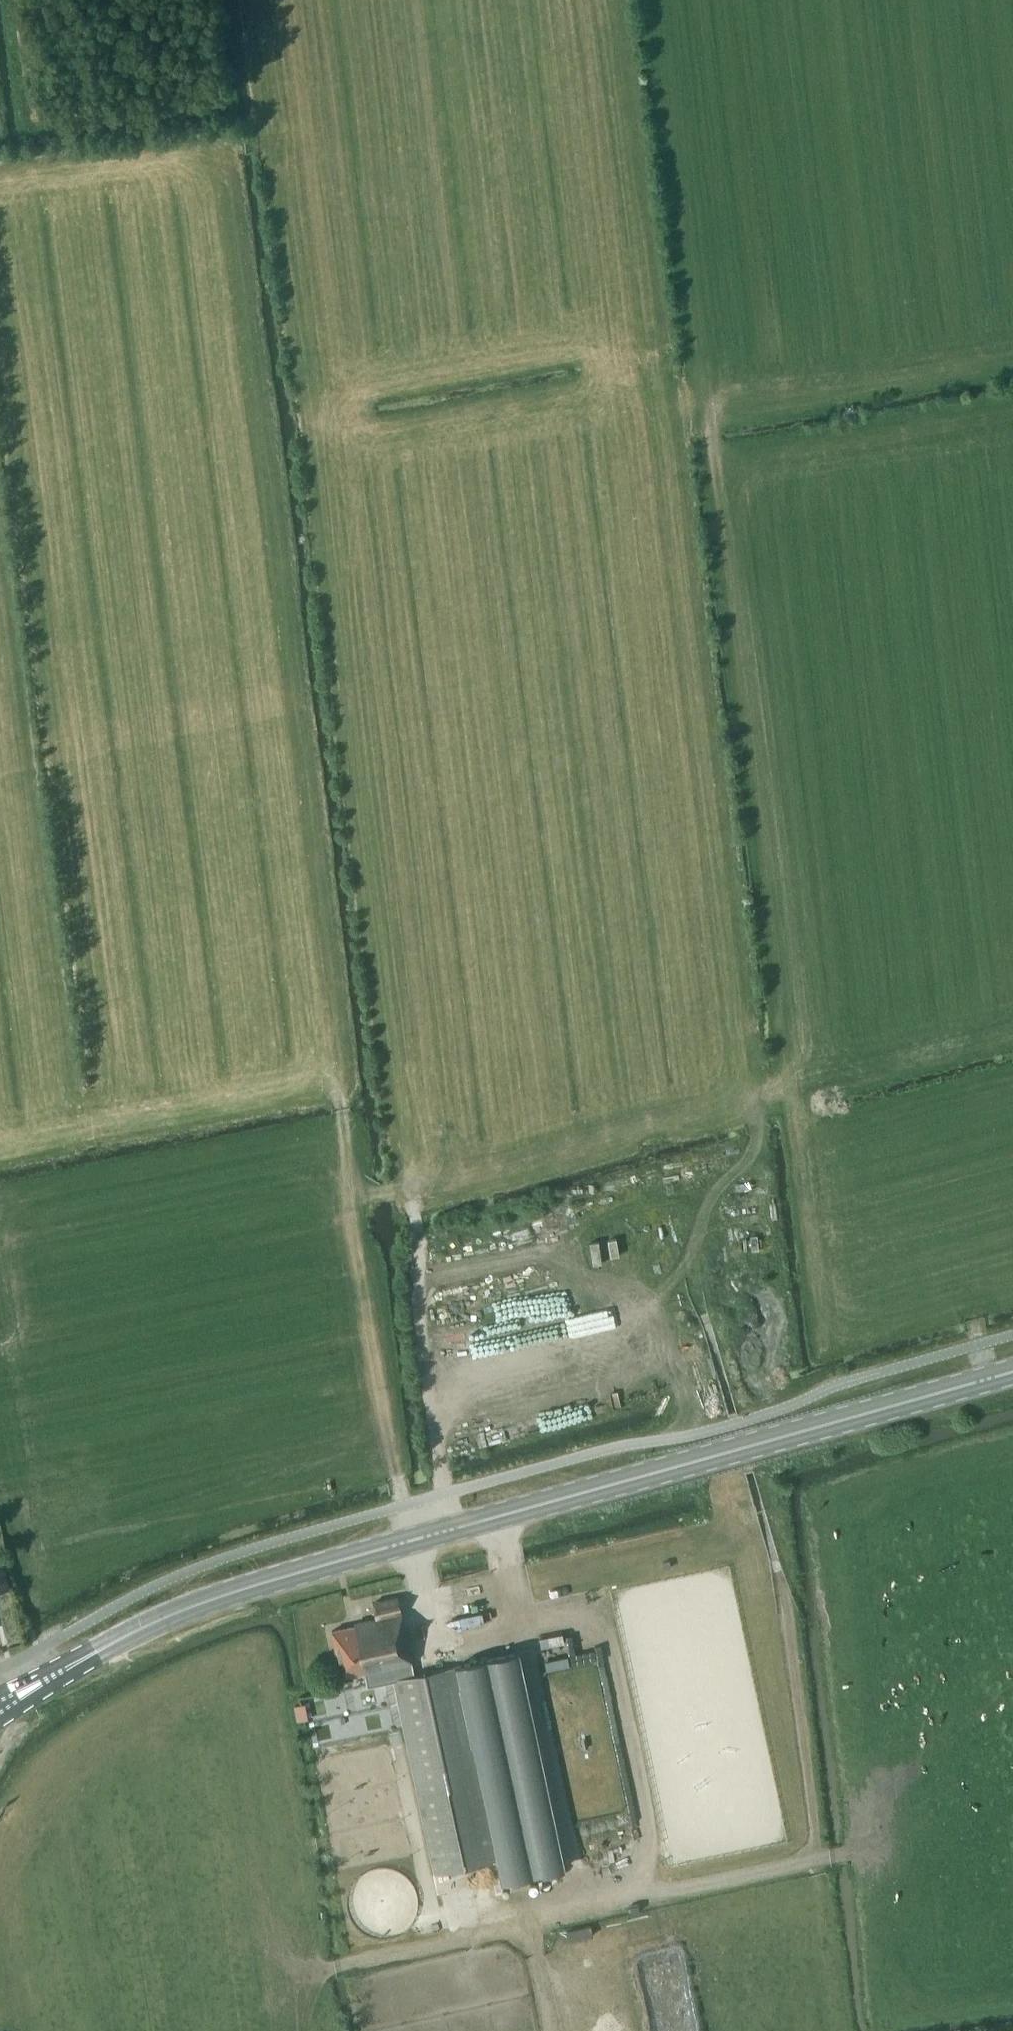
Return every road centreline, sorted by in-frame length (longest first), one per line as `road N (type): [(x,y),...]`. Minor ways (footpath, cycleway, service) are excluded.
road 1 (tertiary): [(67,1668),(156,1621),(277,1578),(1012,1369)]
road 2 (track): [(11,0),(28,102),(35,115),(53,120),(223,93),(219,0)]

